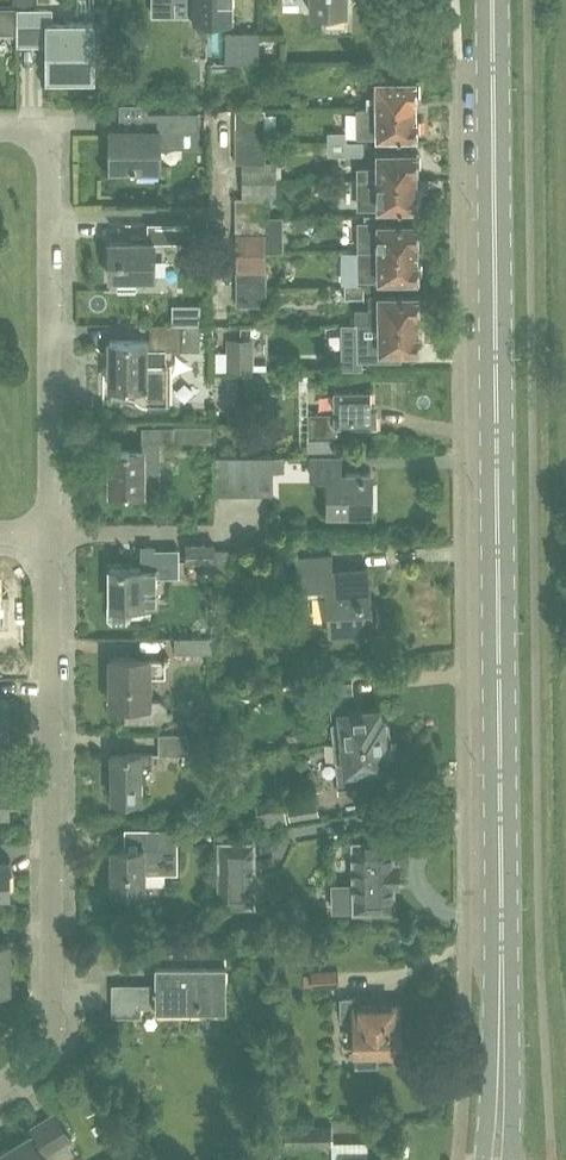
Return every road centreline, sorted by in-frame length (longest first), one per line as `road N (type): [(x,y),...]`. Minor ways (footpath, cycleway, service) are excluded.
road 1 (secondary): [(499,1159),(488,0)]
road 2 (residential): [(0,1087),(32,1065),(51,1036),(49,535)]
road 3 (residential): [(49,535),(49,146),(29,128),(0,128)]
road 4 (residential): [(49,535),(212,531)]

